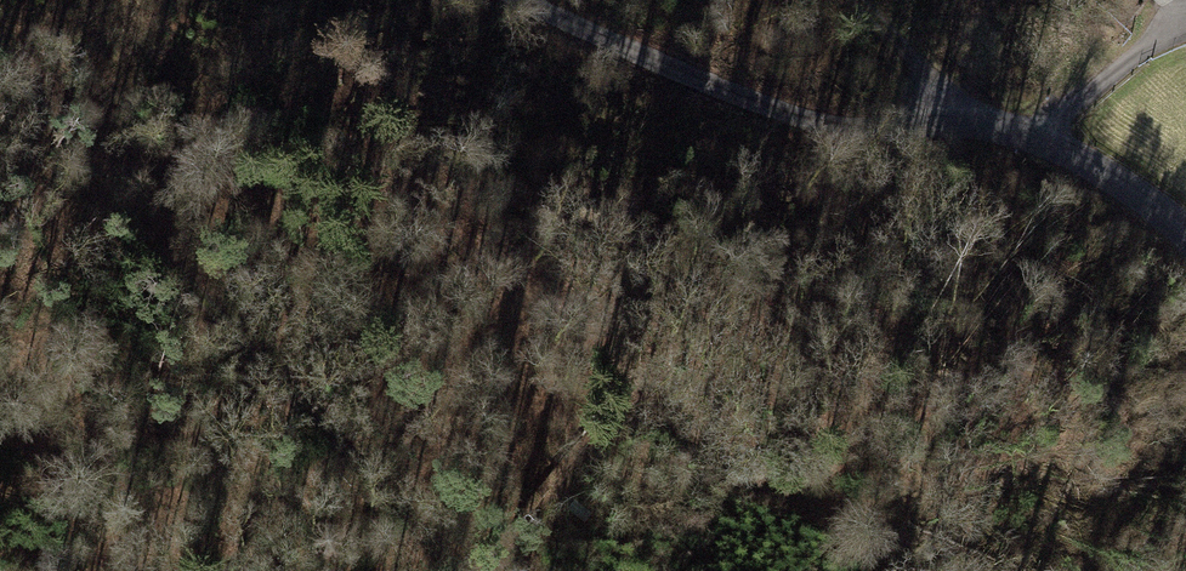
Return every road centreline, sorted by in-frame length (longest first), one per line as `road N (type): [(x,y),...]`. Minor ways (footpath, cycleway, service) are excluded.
road 1 (residential): [(1185,235),(1062,153),(974,129),(792,119),(517,0)]
road 2 (track): [(0,32),(126,219),(458,570)]
road 3 (track): [(736,467),(679,416),(644,407),(508,570)]
road 4 (track): [(849,0),(916,69),(940,128)]

